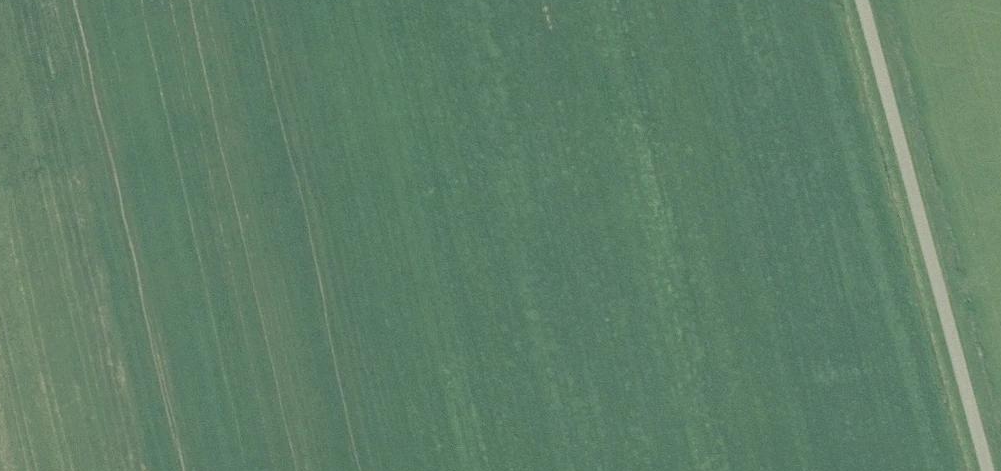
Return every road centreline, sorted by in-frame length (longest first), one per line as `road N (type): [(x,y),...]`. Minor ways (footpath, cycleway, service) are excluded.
road 1 (unclassified): [(985,470),(861,0)]

